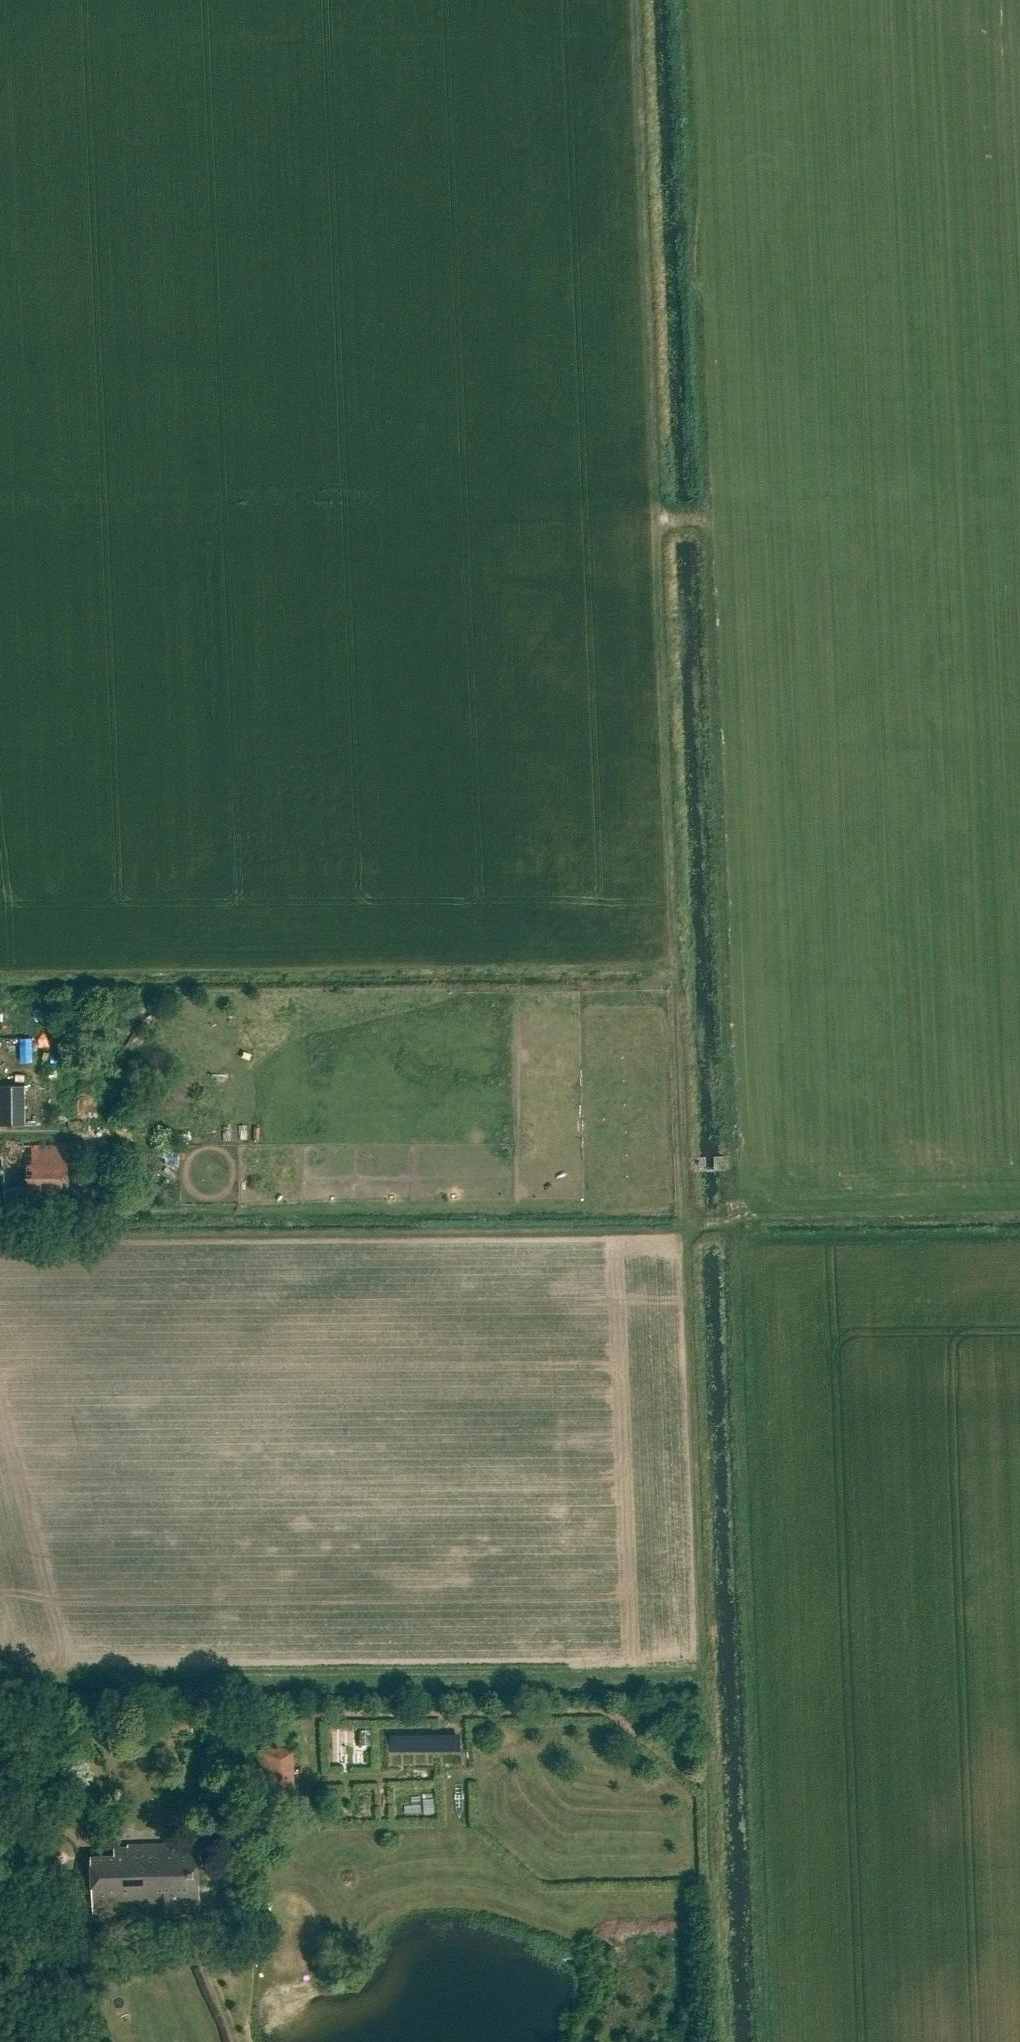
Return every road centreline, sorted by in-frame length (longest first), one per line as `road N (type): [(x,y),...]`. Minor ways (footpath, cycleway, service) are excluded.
road 1 (unclassified): [(66,2041),(0,1789)]

